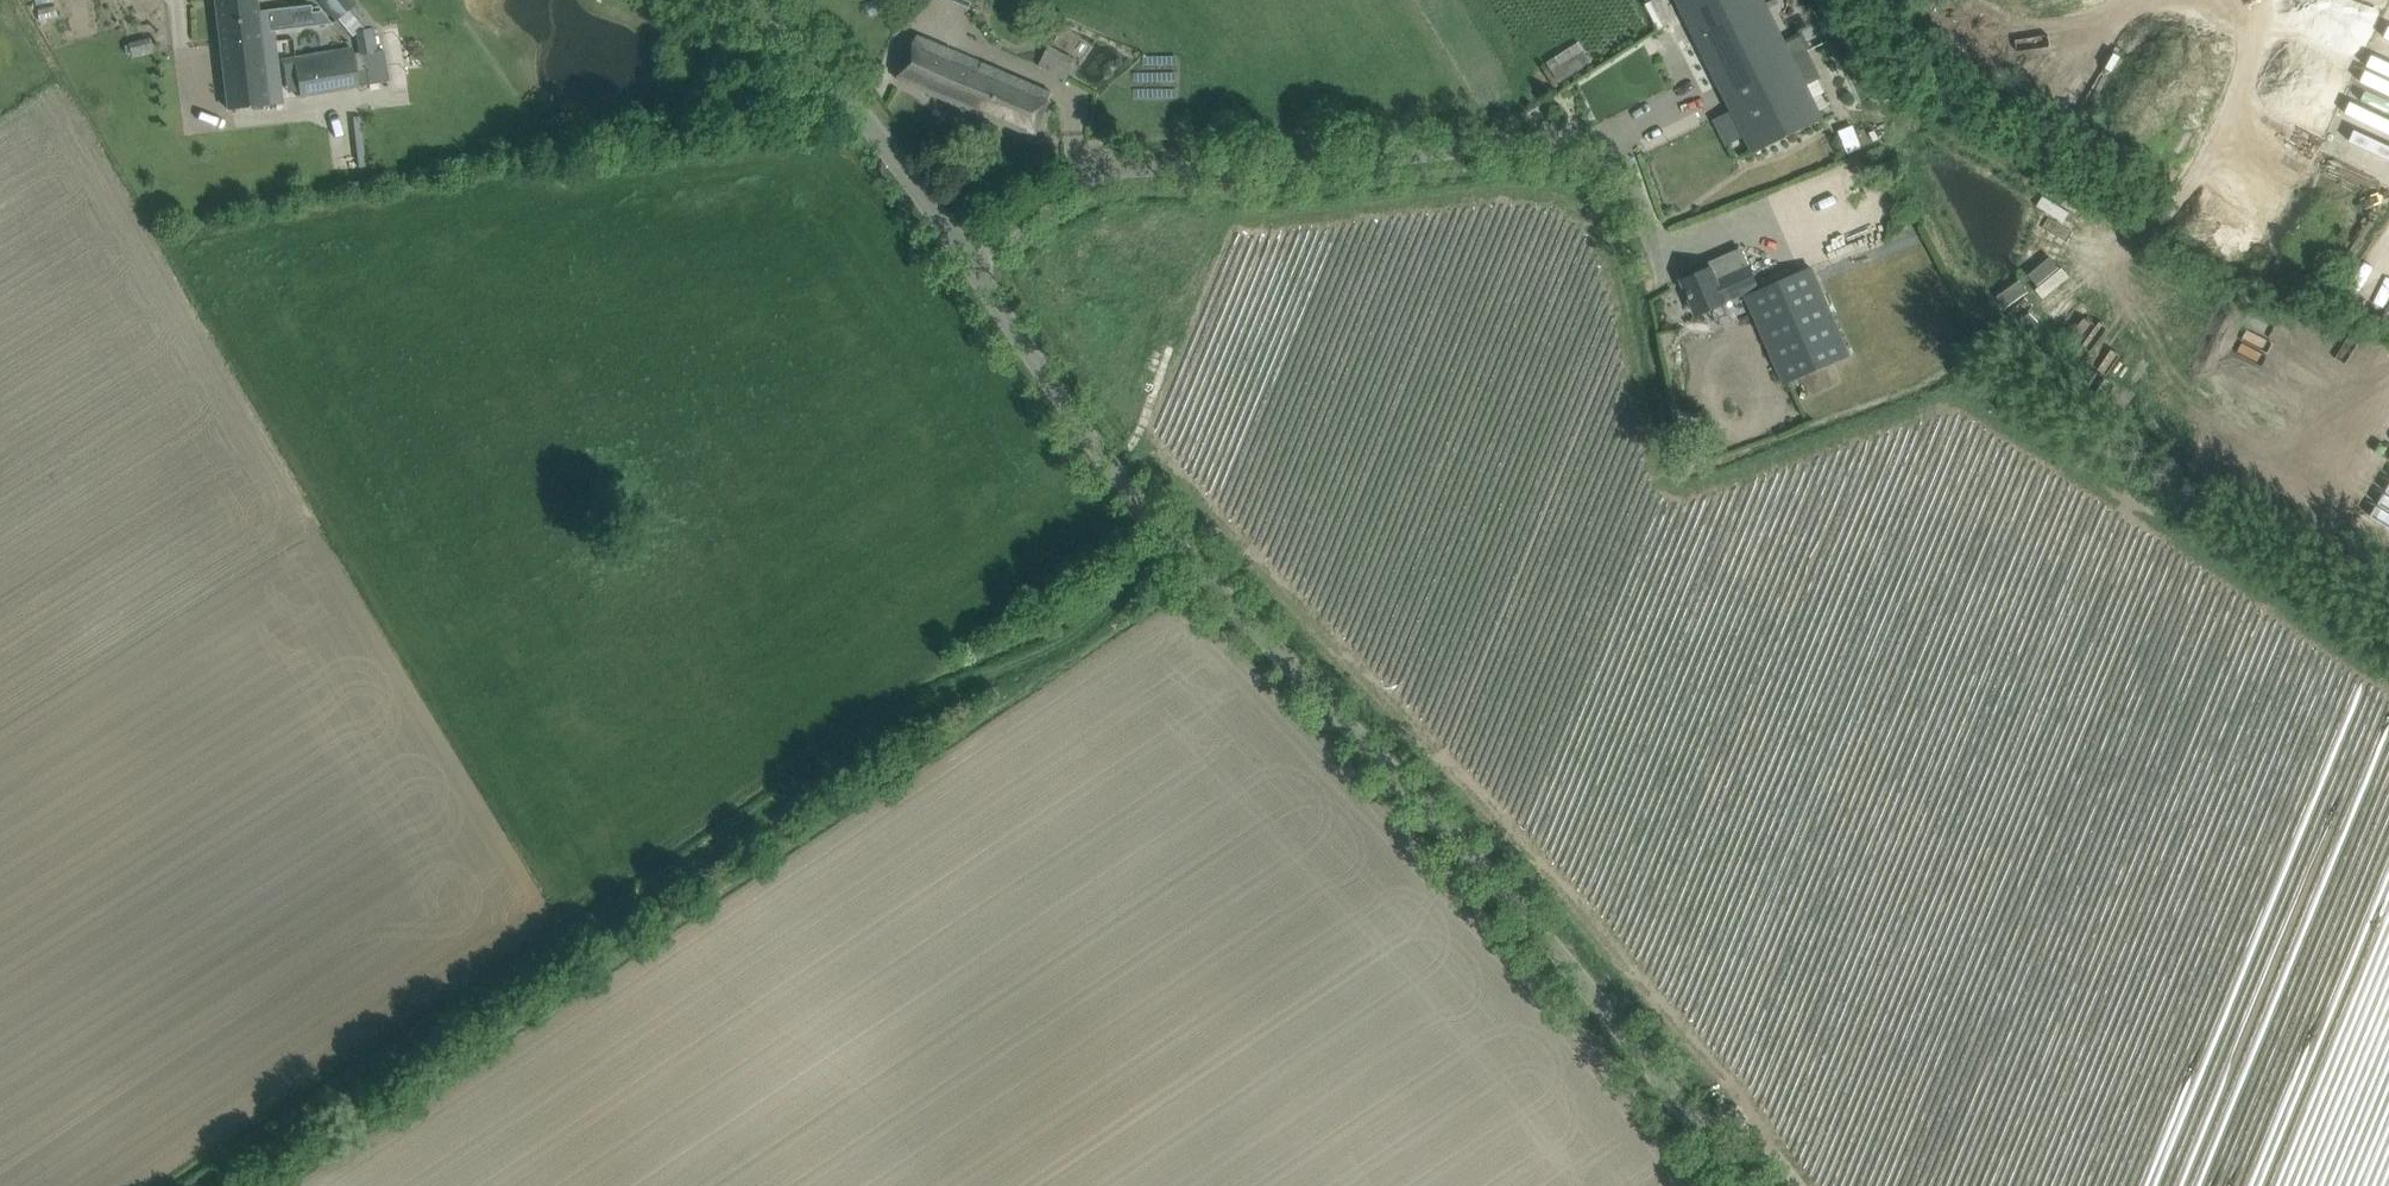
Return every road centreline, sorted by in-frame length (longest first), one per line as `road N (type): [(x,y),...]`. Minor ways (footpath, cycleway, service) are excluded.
road 1 (unclassified): [(1751,1185),(1526,897),(1202,564),(1096,438),(957,243)]
road 2 (unclassified): [(957,243),(1069,173),(1118,157),(1563,140)]
road 3 (unclassified): [(957,243),(835,74),(761,0)]

